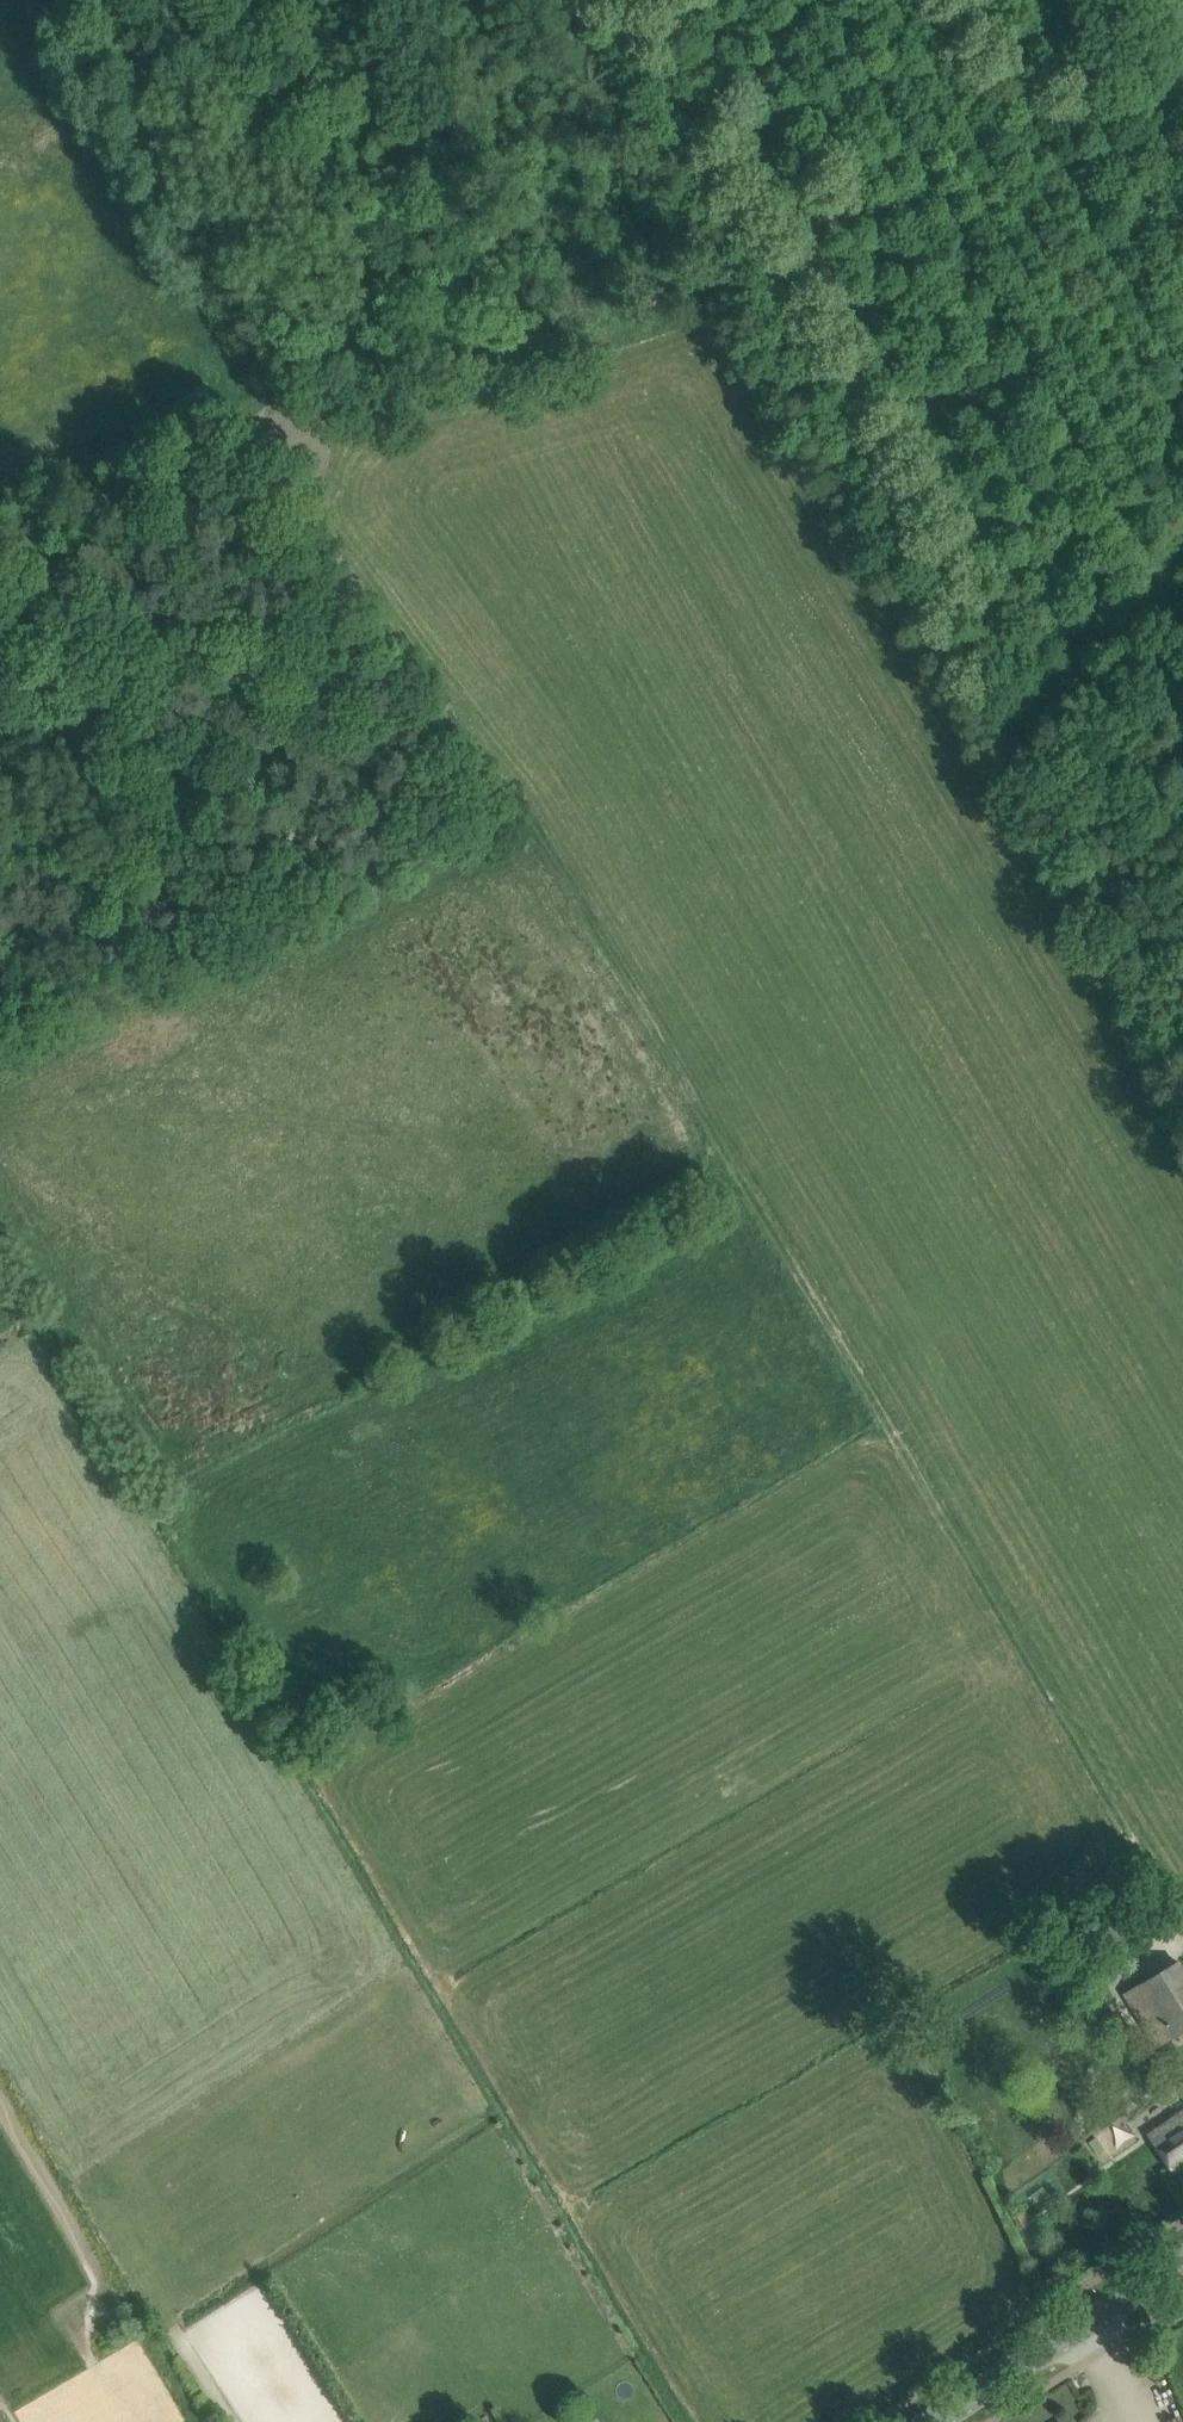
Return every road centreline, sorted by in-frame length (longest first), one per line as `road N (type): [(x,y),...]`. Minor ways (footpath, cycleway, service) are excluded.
road 1 (tertiary): [(925,2421),(1182,2253)]
road 2 (unclassified): [(1182,178),(1082,0)]

